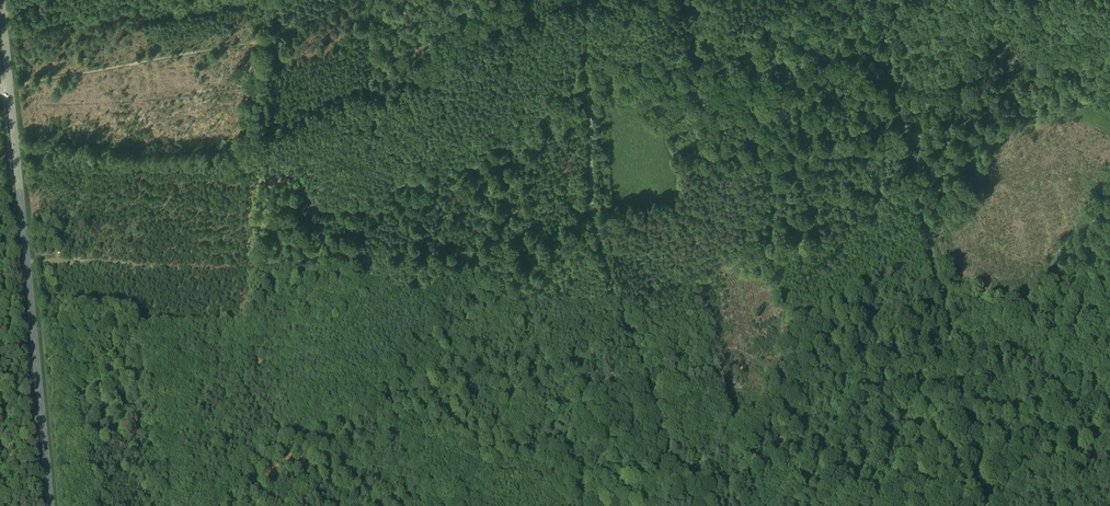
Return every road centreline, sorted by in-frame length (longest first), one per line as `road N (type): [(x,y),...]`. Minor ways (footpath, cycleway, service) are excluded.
road 1 (track): [(582,0),(594,217),(687,505)]
road 2 (track): [(885,0),(982,505)]
road 3 (tertiary): [(10,88),(50,505)]
road 4 (track): [(10,88),(299,24),(356,0)]

